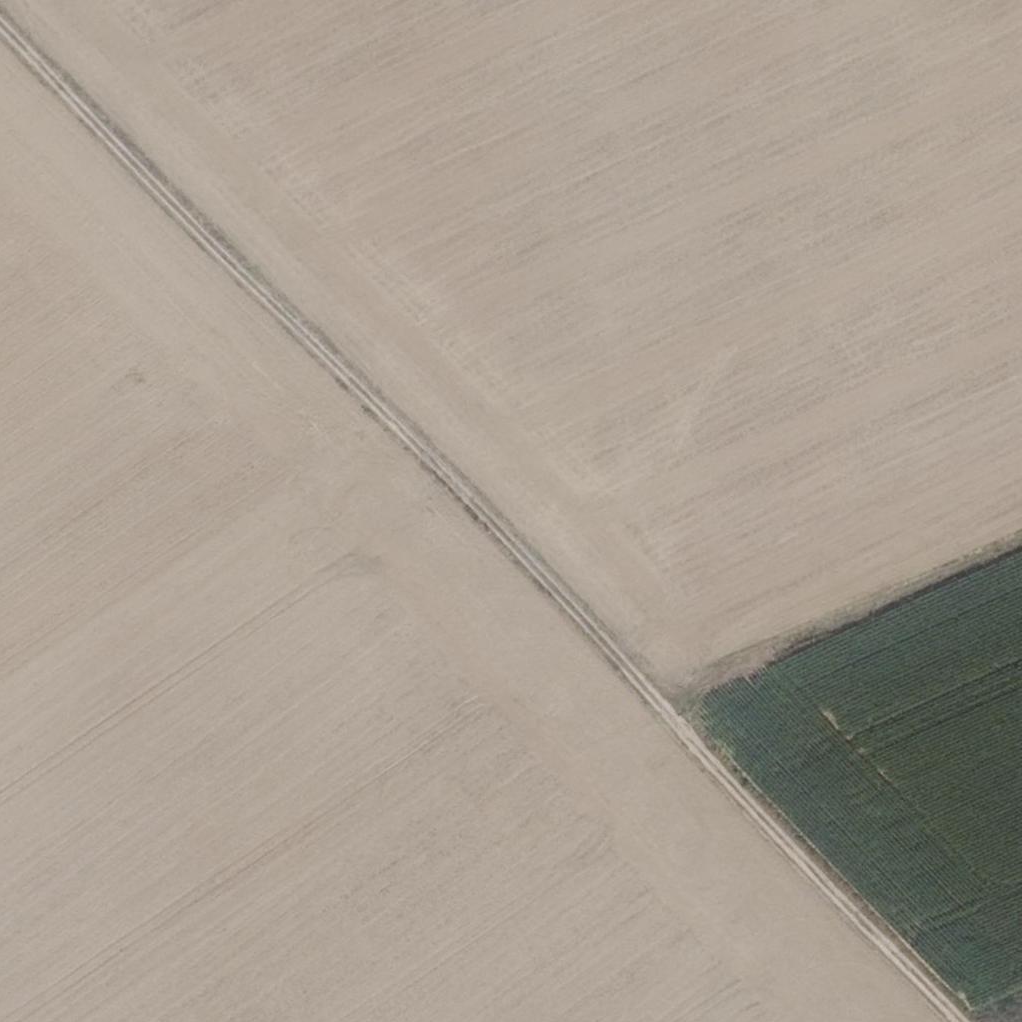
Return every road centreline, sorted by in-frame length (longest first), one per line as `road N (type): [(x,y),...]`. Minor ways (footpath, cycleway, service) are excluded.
road 1 (track): [(0,22),(964,1021)]
road 2 (track): [(655,698),(1021,536)]

